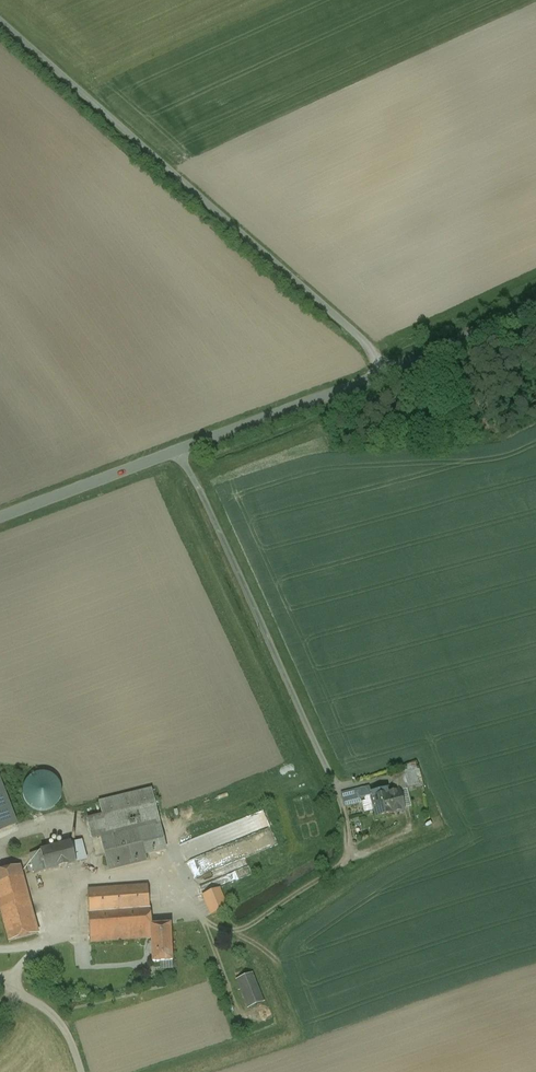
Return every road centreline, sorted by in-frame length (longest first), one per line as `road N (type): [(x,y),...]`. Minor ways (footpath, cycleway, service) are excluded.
road 1 (unclassified): [(396,371),(0,21)]
road 2 (unclassified): [(396,371),(0,519)]
road 3 (track): [(184,901),(215,928),(253,924),(350,860),(340,799)]
road 4 (unclassified): [(535,306),(396,371)]
road 5 (unclassified): [(83,1071),(58,1013),(0,981)]

